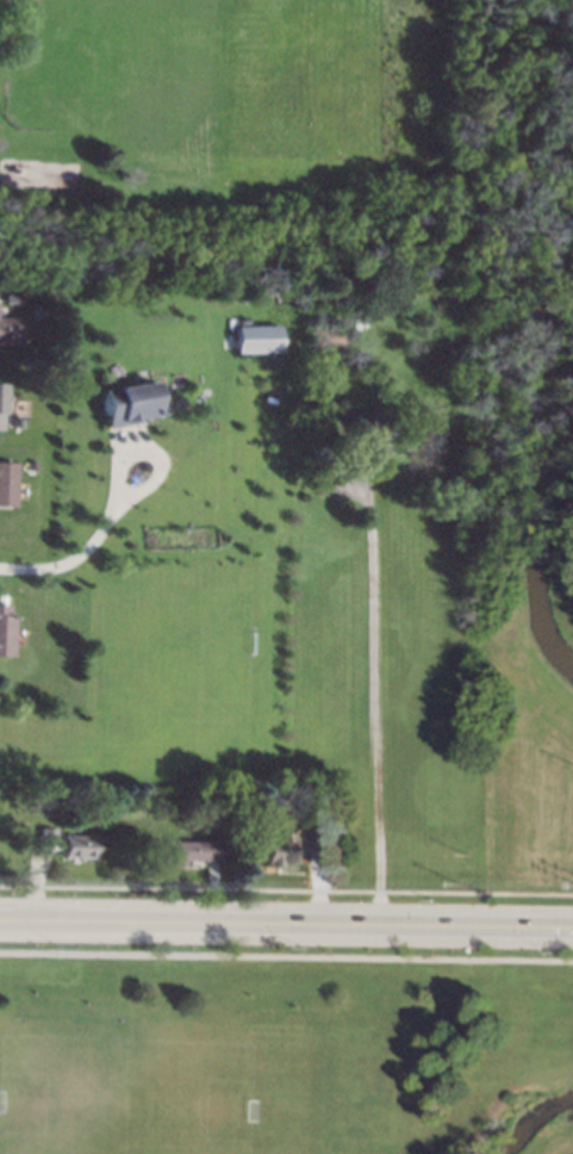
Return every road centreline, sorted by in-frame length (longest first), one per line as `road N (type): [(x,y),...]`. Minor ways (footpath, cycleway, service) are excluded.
road 1 (tertiary): [(572,927),(0,917)]

